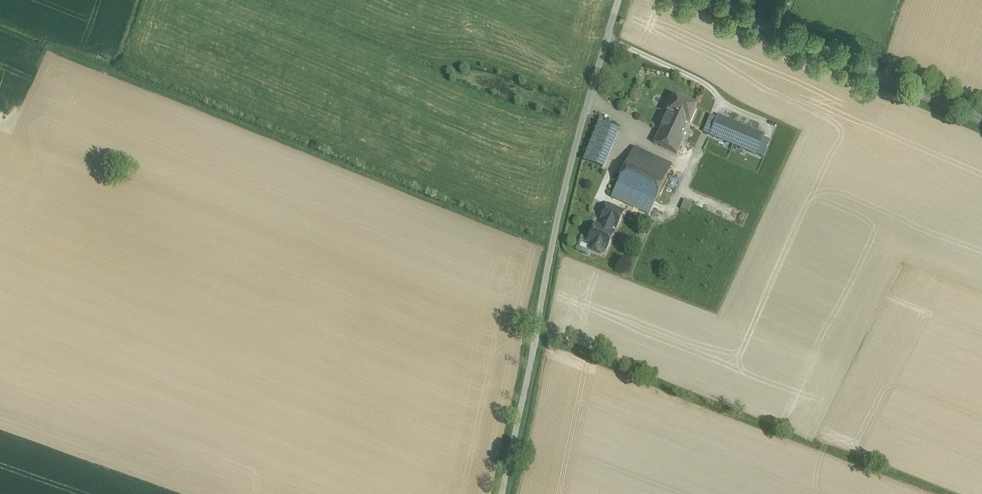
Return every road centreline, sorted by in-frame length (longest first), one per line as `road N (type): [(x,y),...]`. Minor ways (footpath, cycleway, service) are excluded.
road 1 (unclassified): [(617,0),(563,193),(504,493)]
road 2 (secondary): [(981,118),(708,0)]

